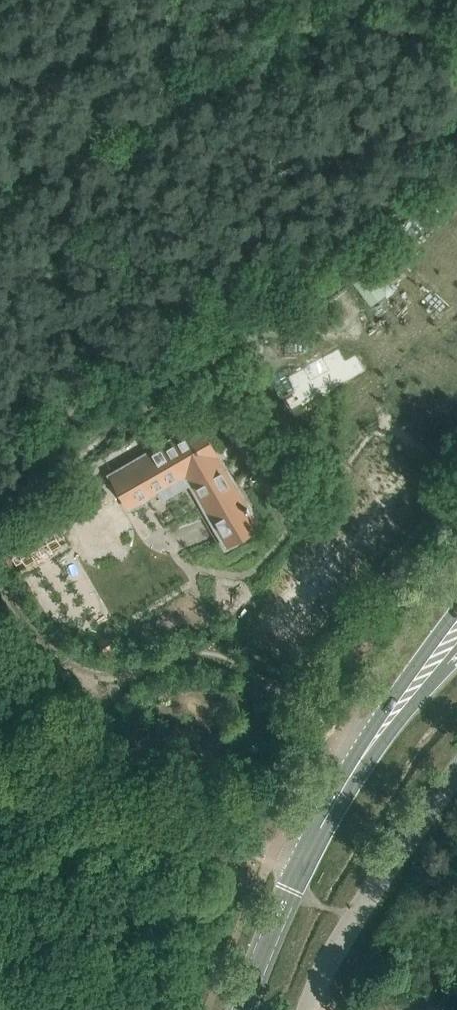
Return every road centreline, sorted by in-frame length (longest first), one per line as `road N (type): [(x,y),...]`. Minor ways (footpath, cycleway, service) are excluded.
road 1 (track): [(0,478),(456,133)]
road 2 (unclassified): [(301,865),(0,769)]
road 3 (unclassified): [(312,1009),(380,884),(456,777)]
road 4 (secondary): [(301,865),(382,728)]
road 5 (secondary): [(242,1009),(301,865)]
road 6 (secondary): [(456,609),(391,700),(382,728)]

